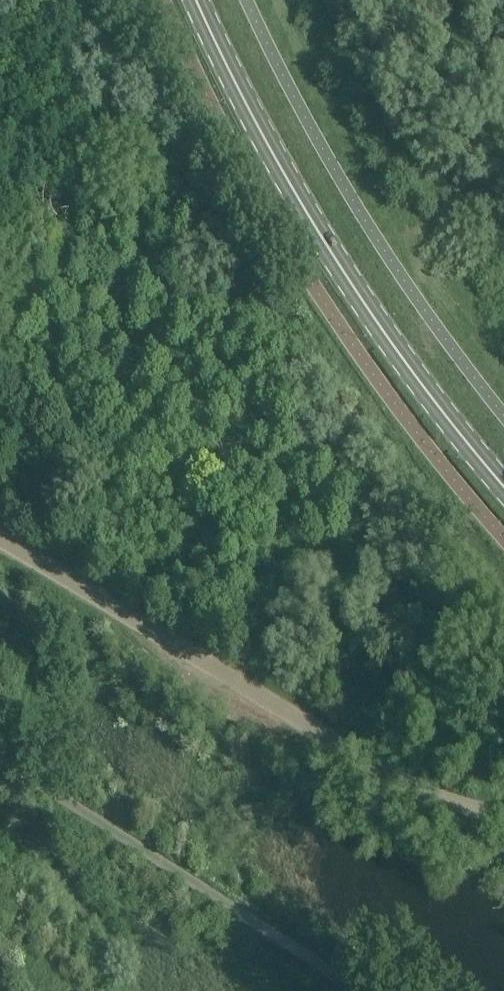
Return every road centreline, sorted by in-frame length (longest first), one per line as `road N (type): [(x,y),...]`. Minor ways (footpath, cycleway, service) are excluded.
road 1 (unclassified): [(0,541),(241,690),(418,787),(503,821)]
road 2 (secondary): [(503,484),(341,267),(272,151),(198,0)]
road 3 (unclassified): [(353,990),(0,754)]

